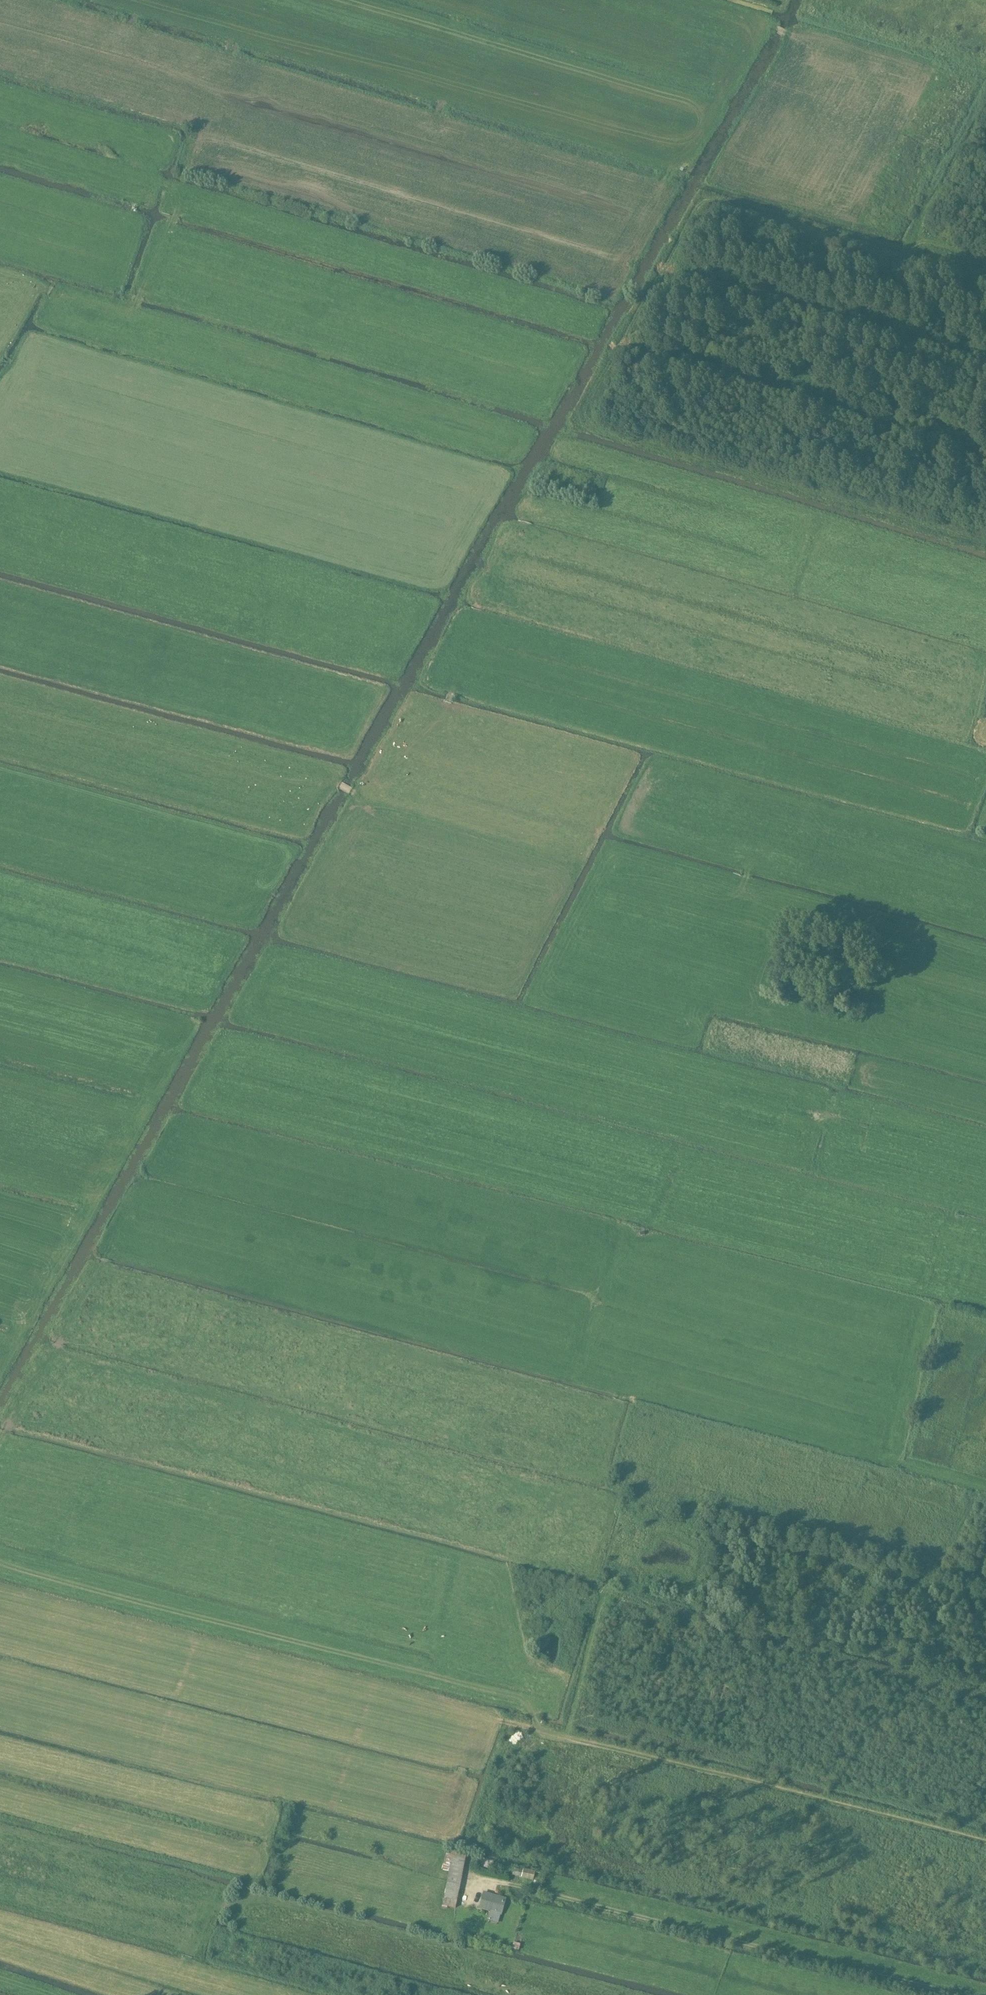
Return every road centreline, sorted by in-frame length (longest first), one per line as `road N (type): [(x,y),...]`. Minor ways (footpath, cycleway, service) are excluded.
road 1 (track): [(0,1565),(531,1703)]
road 2 (track): [(468,1875),(961,1994)]
road 3 (track): [(985,1842),(495,1720)]
road 4 (track): [(0,1437),(106,1251)]

